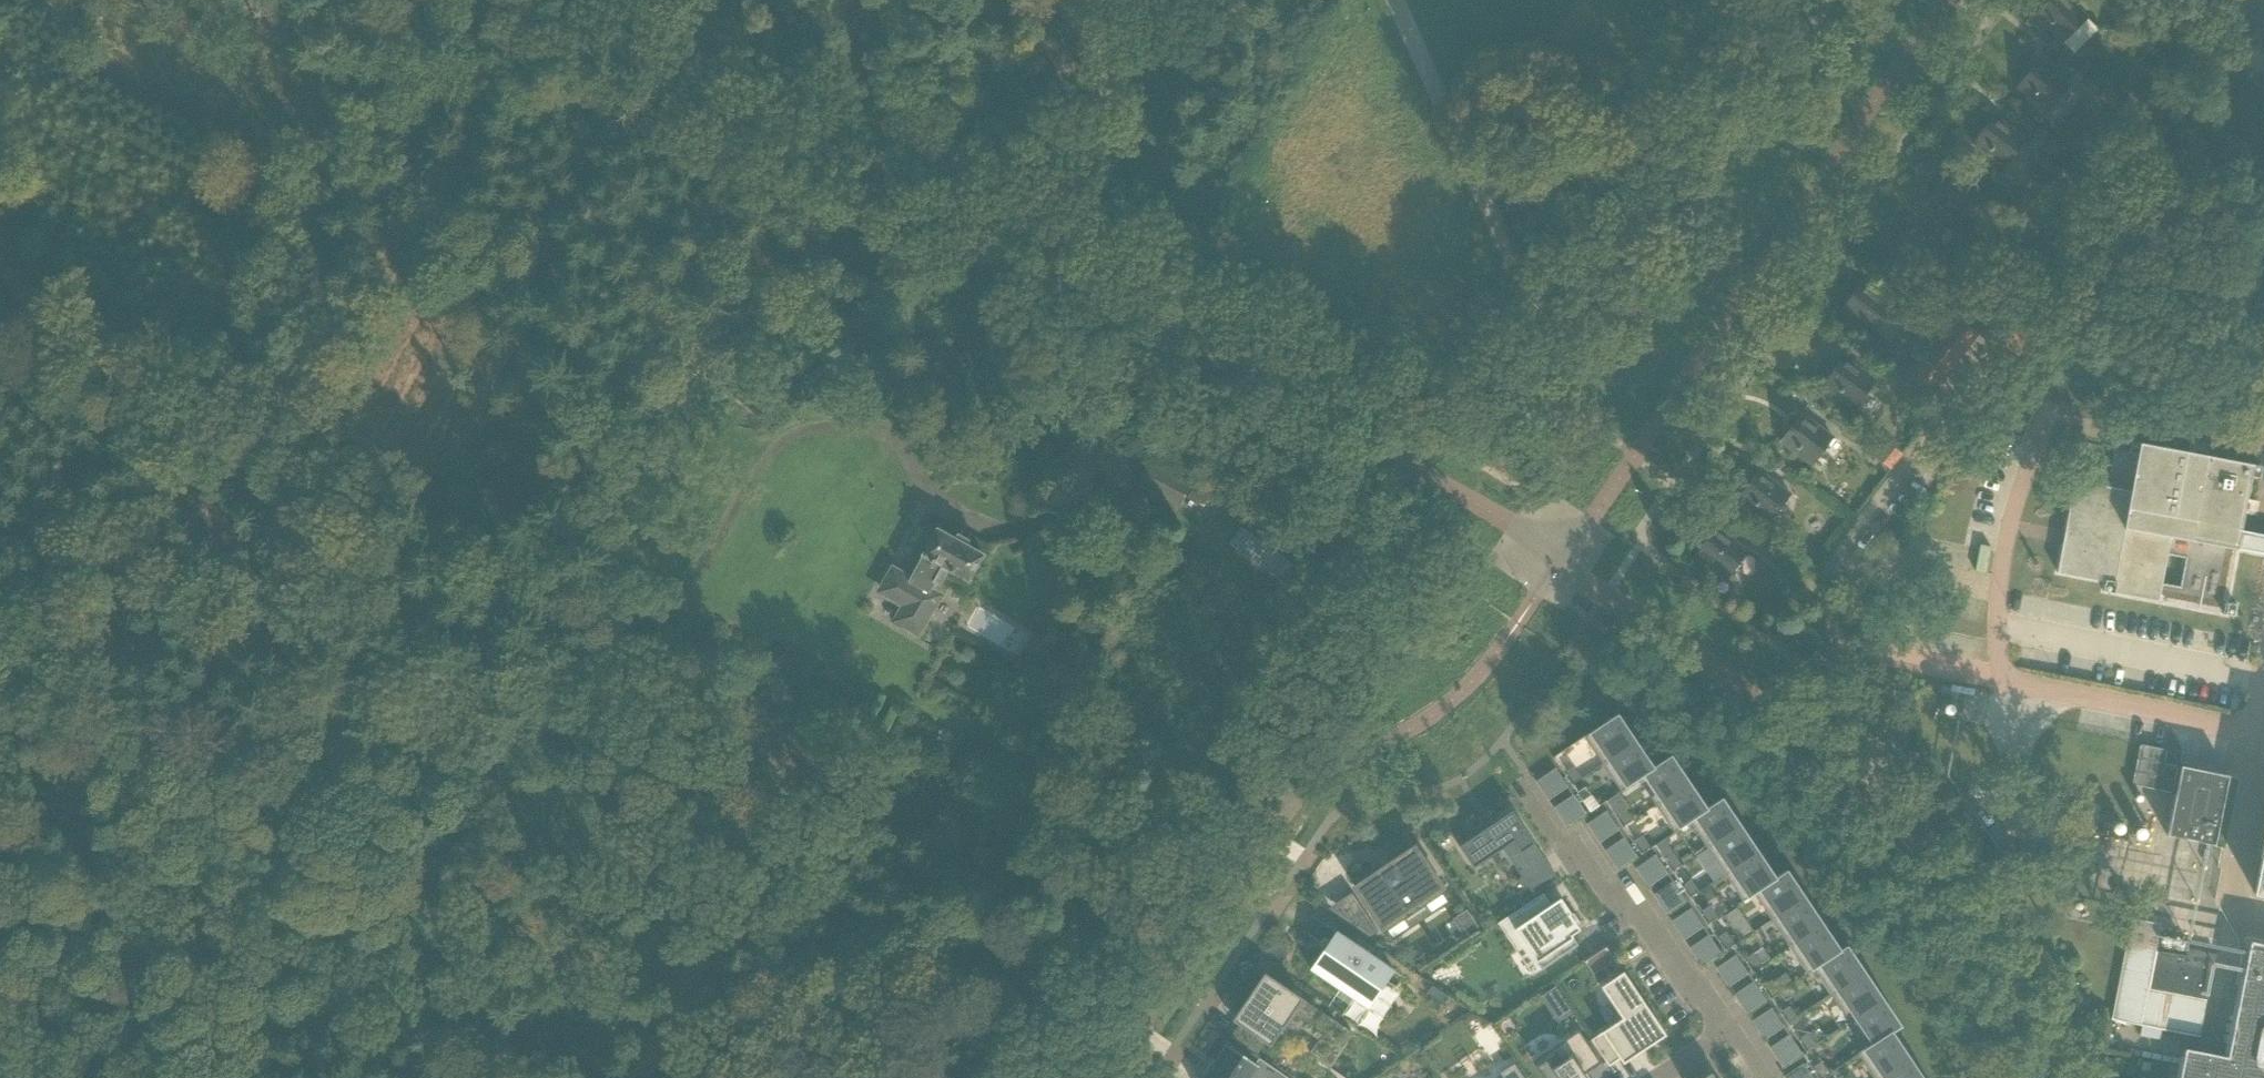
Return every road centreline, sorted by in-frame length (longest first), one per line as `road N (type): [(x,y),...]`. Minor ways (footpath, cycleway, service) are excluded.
road 1 (unclassified): [(1518,531),(596,0)]
road 2 (residential): [(1949,0),(1558,561)]
road 3 (unclassified): [(2251,722),(2227,726),(2003,679),(1995,639),(2008,527),(2045,412)]
road 4 (unclassified): [(0,760),(214,400)]
road 5 (residential): [(1849,784),(1728,681),(1558,561)]
road 6 (residential): [(1291,802),(1103,1077)]
road 7 (residential): [(1730,1032),(1627,900),(1604,891),(1573,848),(1559,843),(1522,786)]
road 8 (unclassified): [(0,280),(214,400)]
road 9 (unclassified): [(2263,920),(2228,913),(2259,738),(2251,722)]

